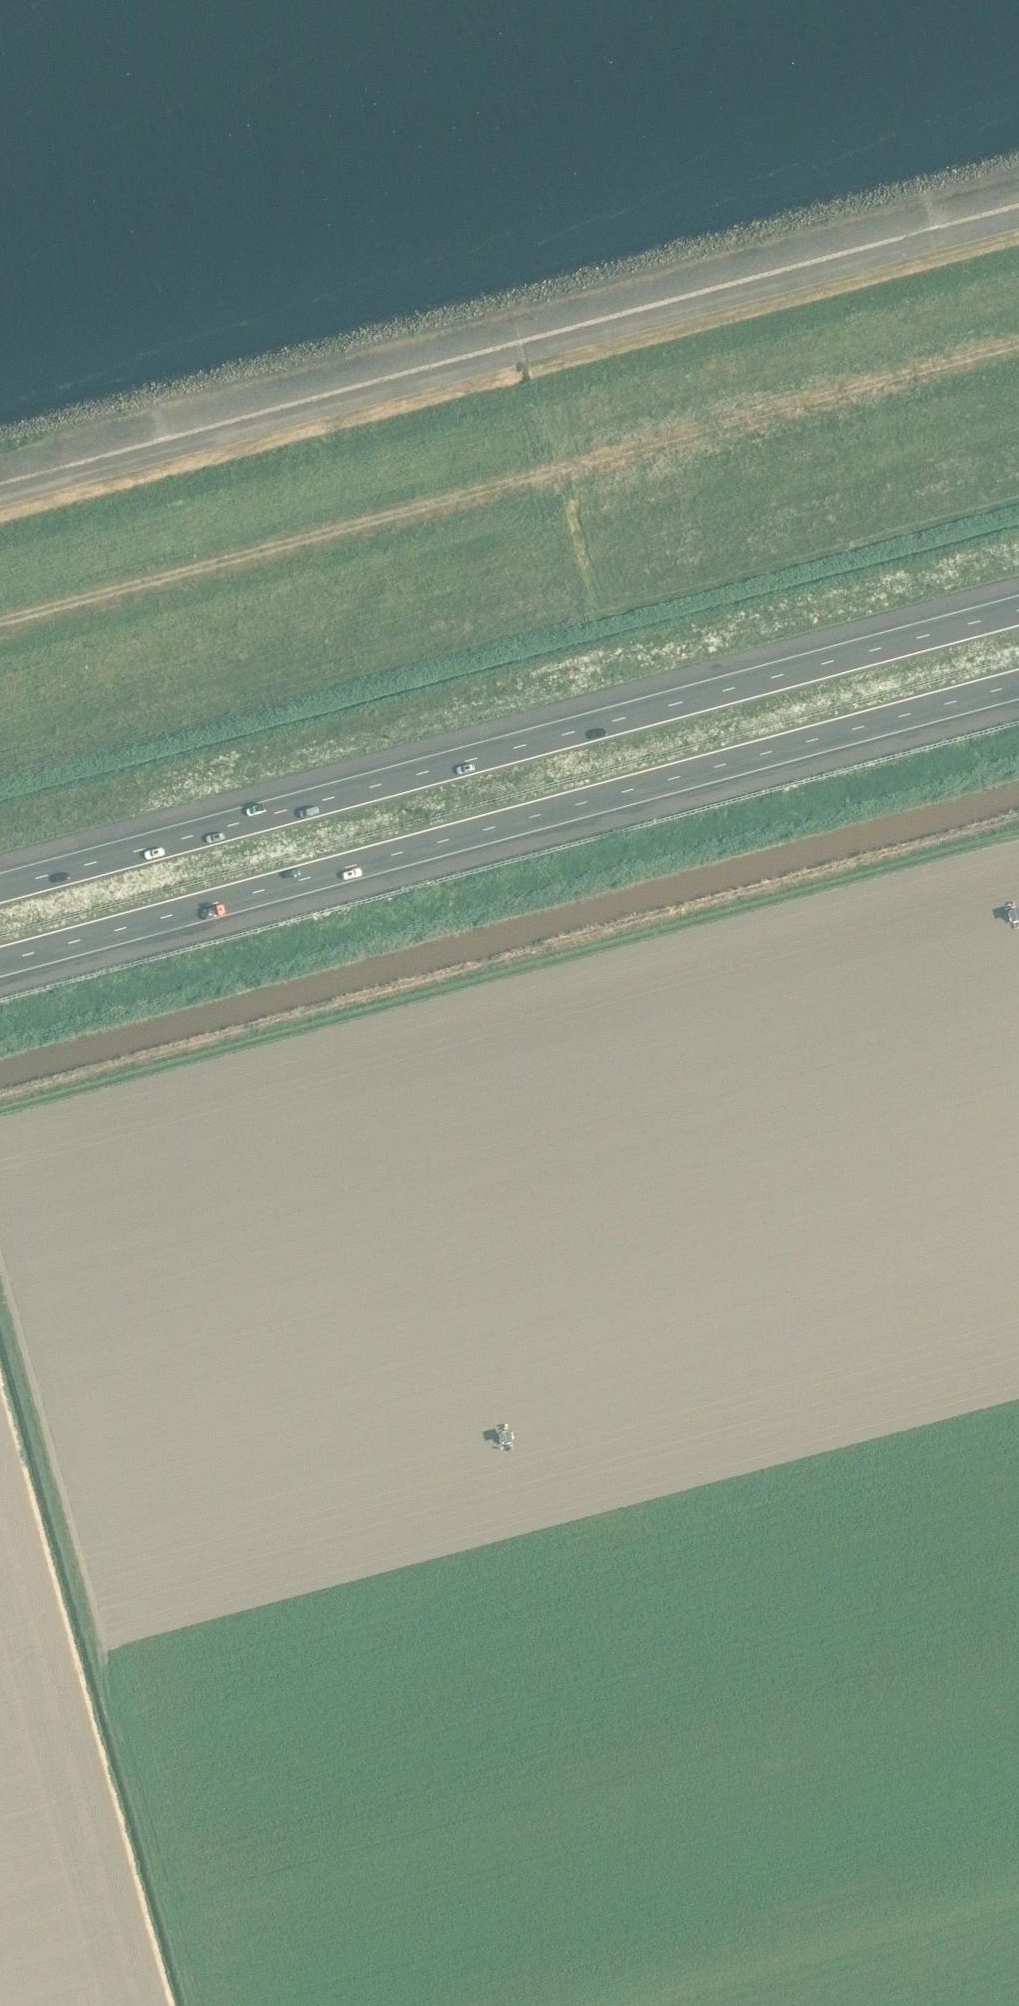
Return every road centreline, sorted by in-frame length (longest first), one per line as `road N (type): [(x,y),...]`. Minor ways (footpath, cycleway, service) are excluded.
road 1 (track): [(0,610),(1018,332)]
road 2 (motorway): [(0,958),(1018,680)]
road 3 (motorway): [(1018,606),(0,883)]

